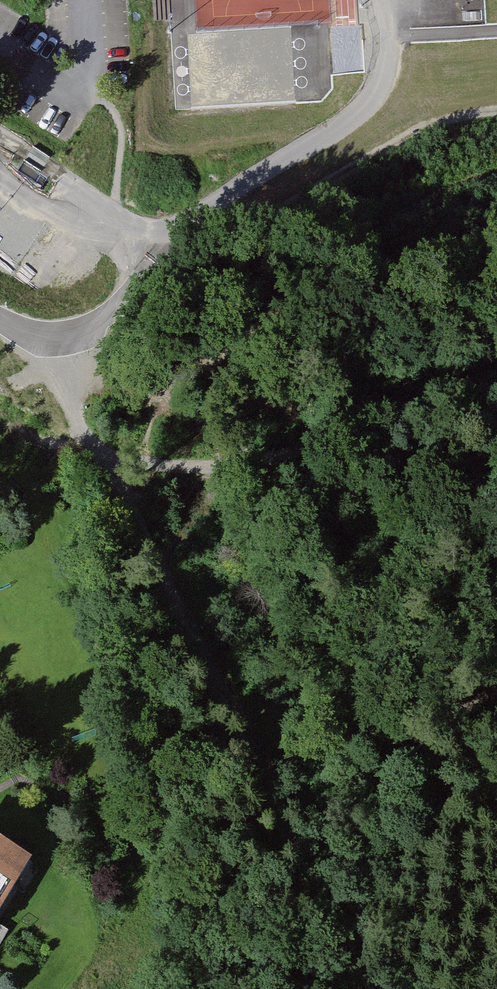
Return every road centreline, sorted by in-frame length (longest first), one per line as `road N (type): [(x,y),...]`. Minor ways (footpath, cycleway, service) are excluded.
road 1 (track): [(101,455),(143,463),(252,462),(496,370)]
road 2 (track): [(101,455),(200,636),(261,770)]
road 3 (track): [(177,229),(198,237),(462,114),(496,112)]
road 4 (track): [(354,988),(324,900),(261,770)]
road 5 (track): [(496,757),(261,770)]

